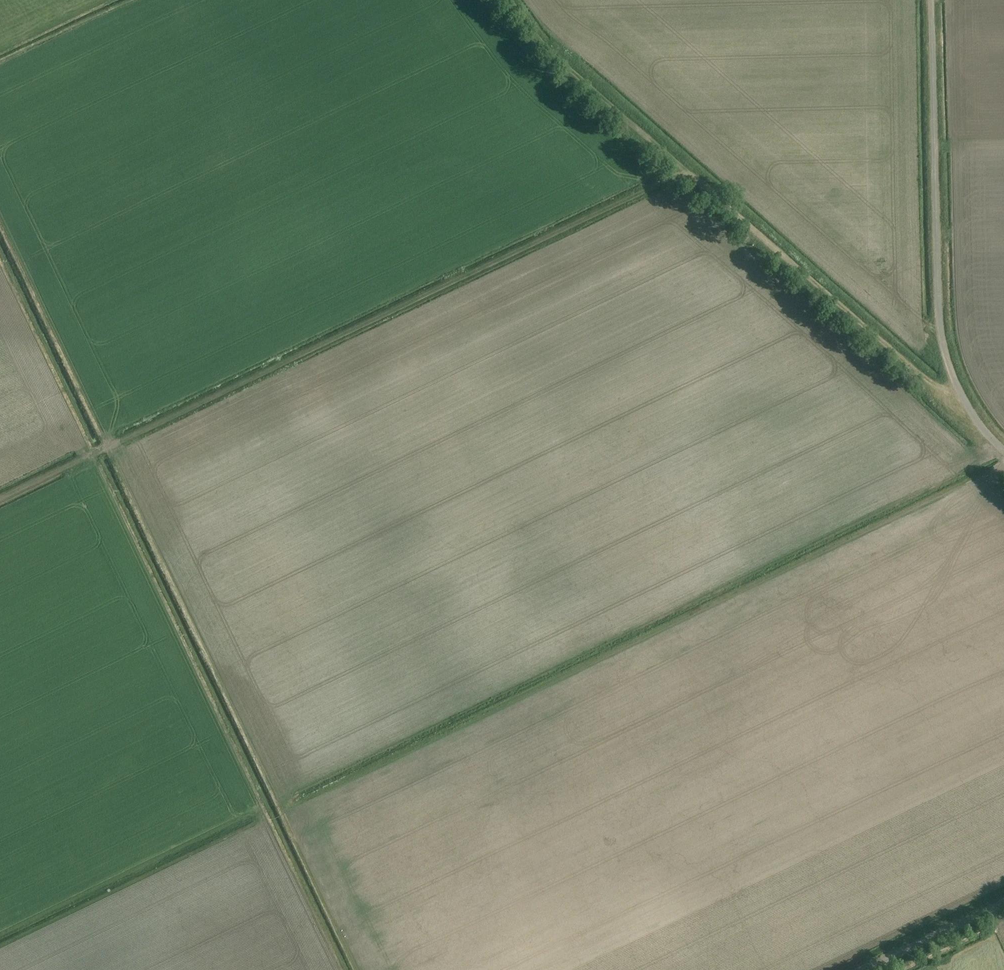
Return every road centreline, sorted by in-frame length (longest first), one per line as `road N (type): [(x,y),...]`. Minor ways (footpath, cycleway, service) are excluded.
road 1 (track): [(679,171),(0,500)]
road 2 (track): [(961,393),(945,401),(719,208),(569,74),(510,0)]
road 3 (unclassified): [(1003,451),(973,423),(936,291),(930,0)]
road 4 (unclassified): [(863,969),(1003,903)]

